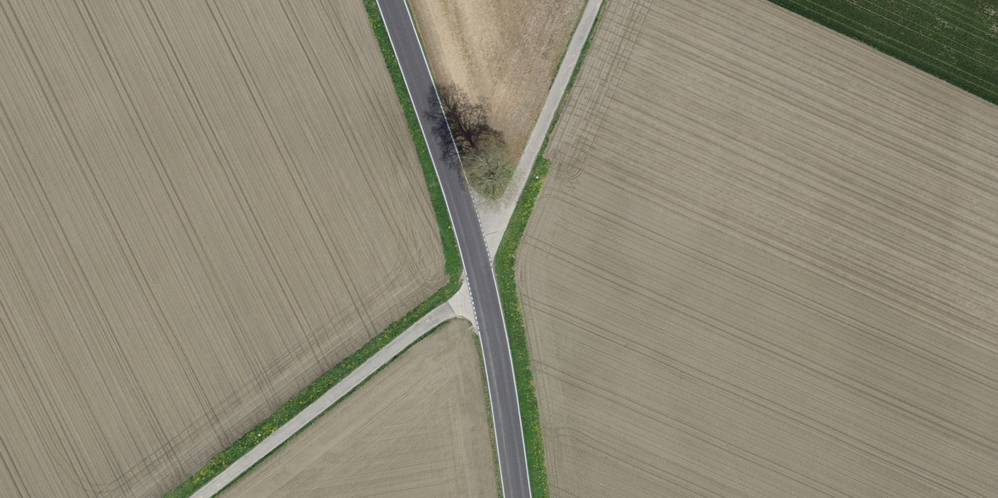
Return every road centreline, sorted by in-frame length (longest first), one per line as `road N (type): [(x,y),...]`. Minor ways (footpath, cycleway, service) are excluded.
road 1 (tertiary): [(517,497),(490,301),(390,0)]
road 2 (track): [(220,497),(490,301)]
road 3 (track): [(474,241),(505,209),(594,0)]

